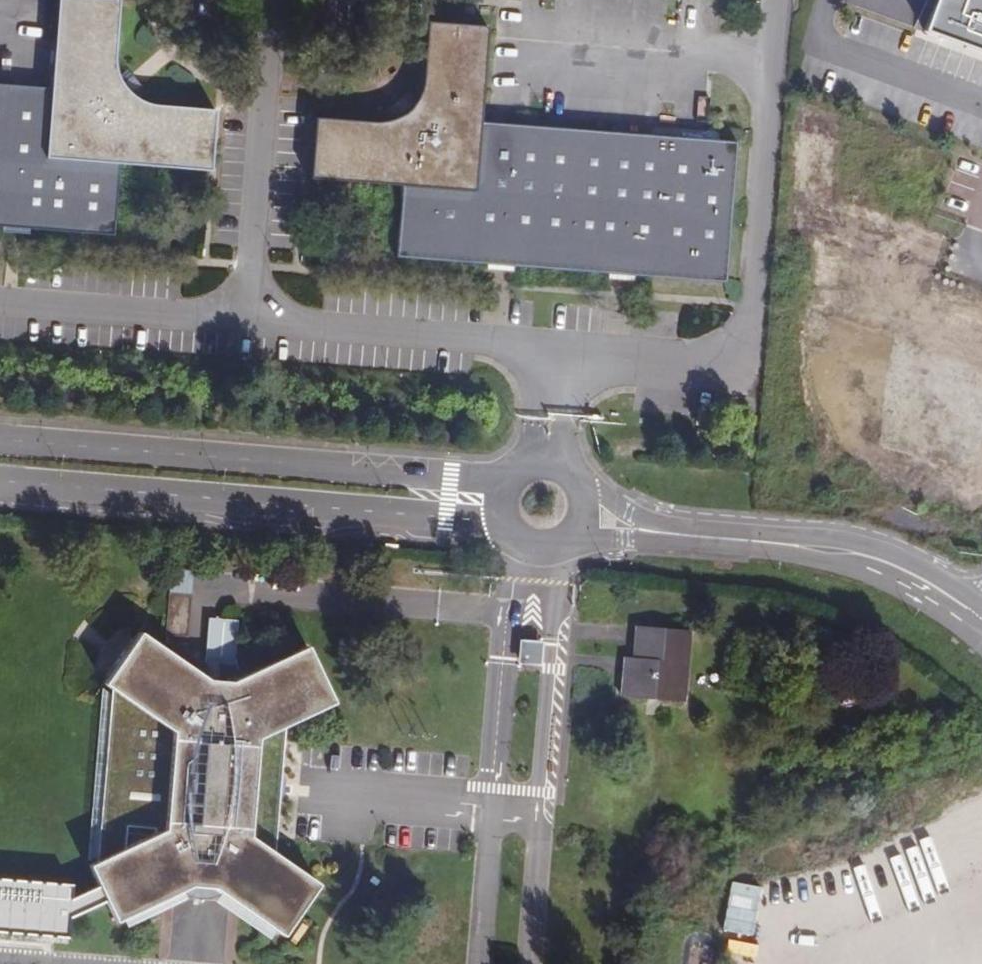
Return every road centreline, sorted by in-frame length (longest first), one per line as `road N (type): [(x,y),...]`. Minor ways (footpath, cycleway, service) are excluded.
road 1 (unclassified): [(502,484),(0,440)]
road 2 (unclassified): [(0,481),(497,522)]
road 3 (unclassified): [(584,521),(832,550),(913,583),(981,629)]
road 4 (unclassified): [(584,521),(581,491),(561,469),(533,465),(502,484)]

